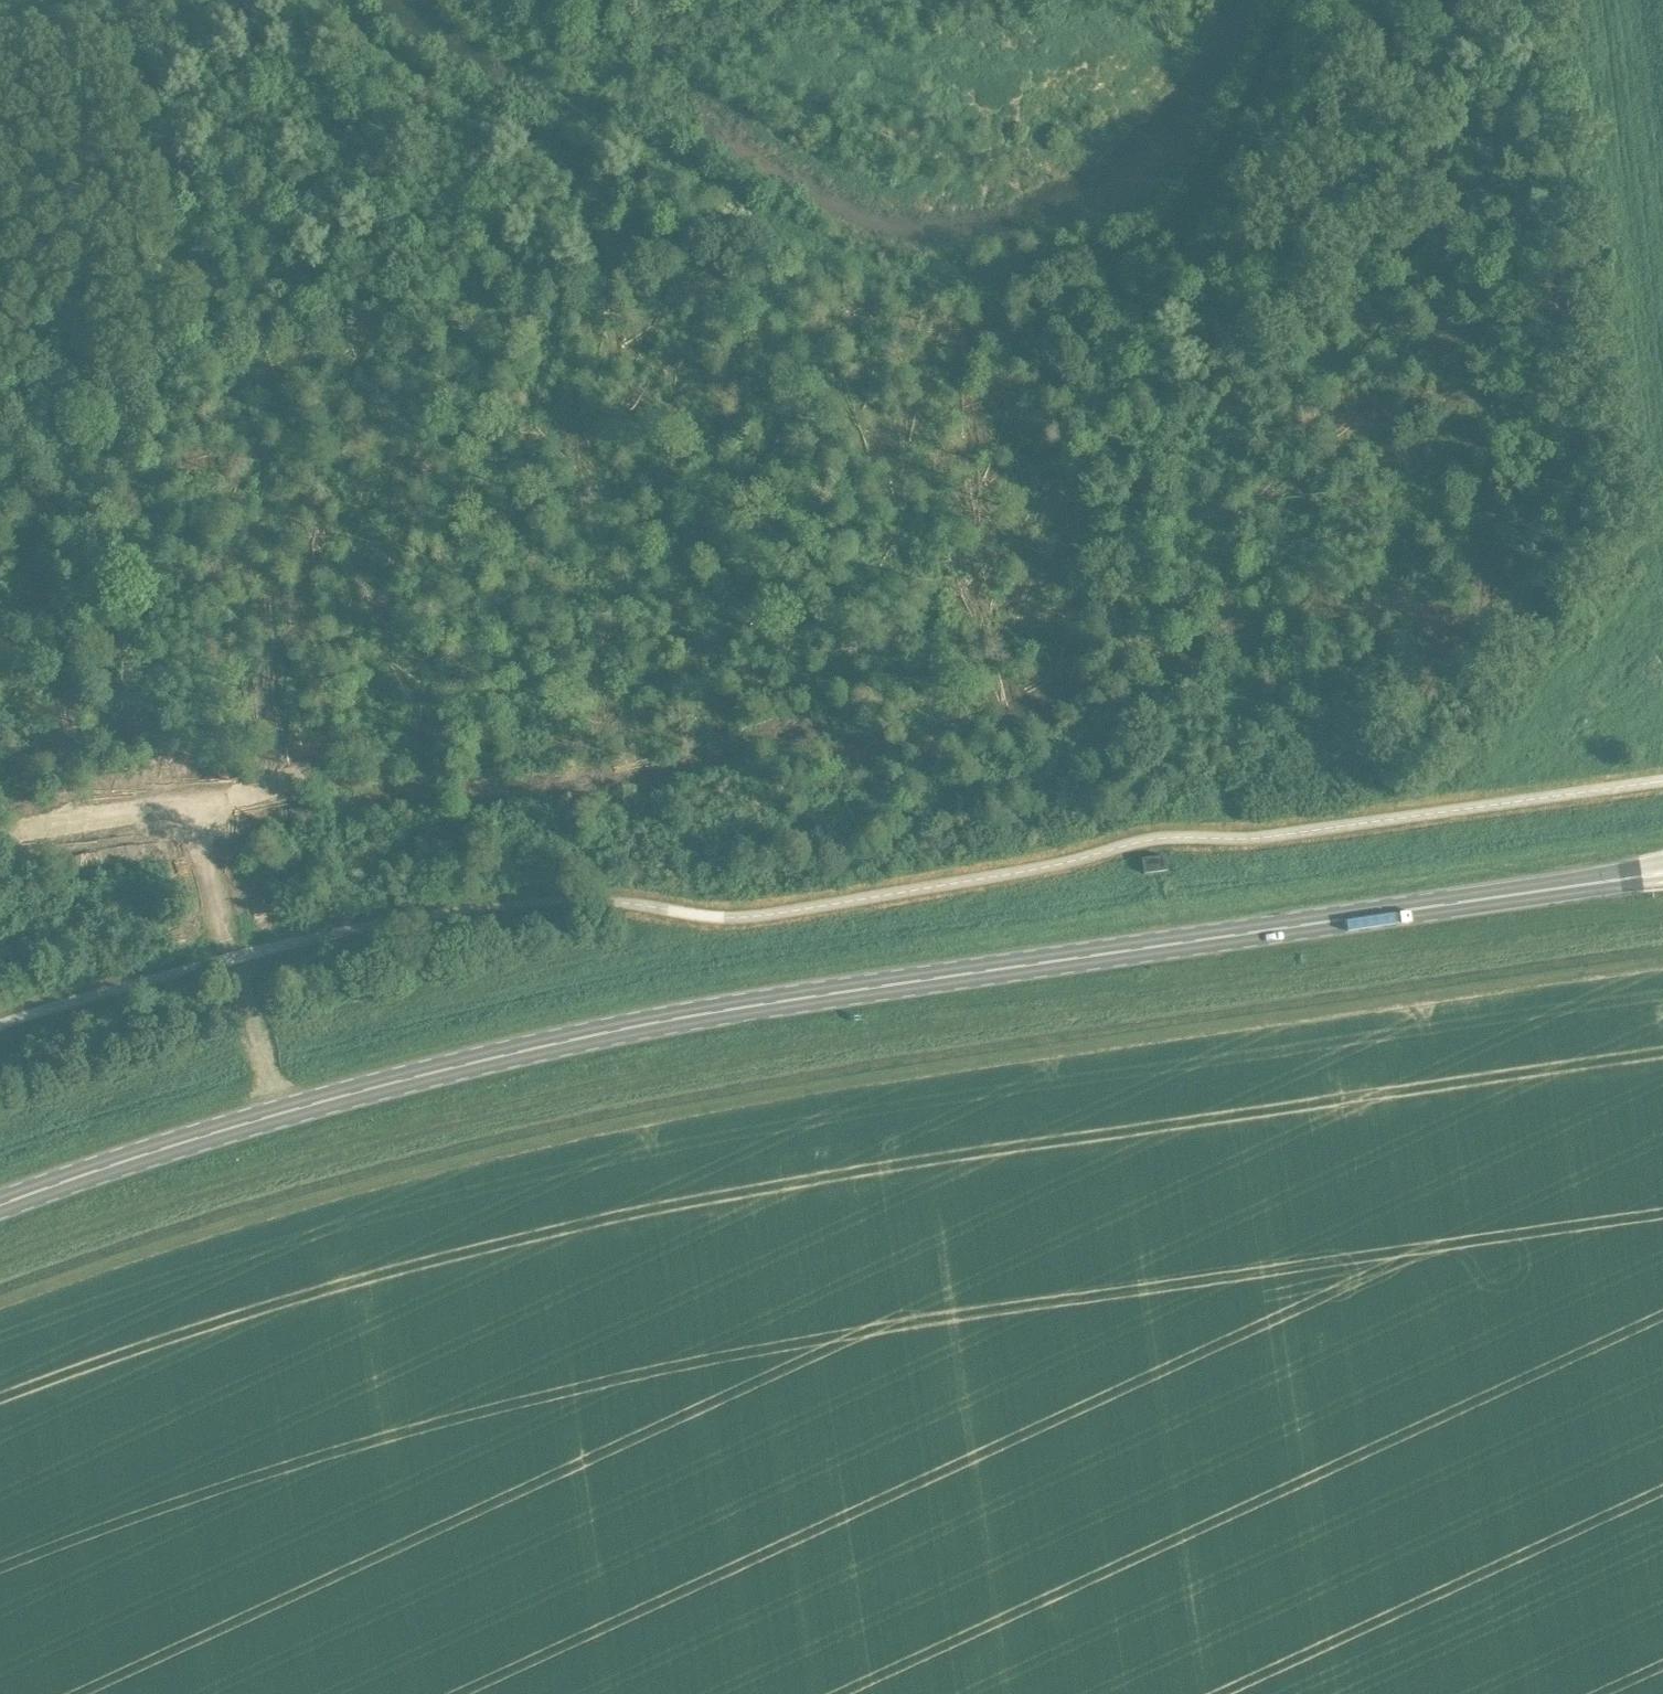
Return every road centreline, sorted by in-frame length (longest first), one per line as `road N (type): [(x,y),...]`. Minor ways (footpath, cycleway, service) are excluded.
road 1 (primary): [(0,1207),(230,1126),(584,1037),(1645,872)]

